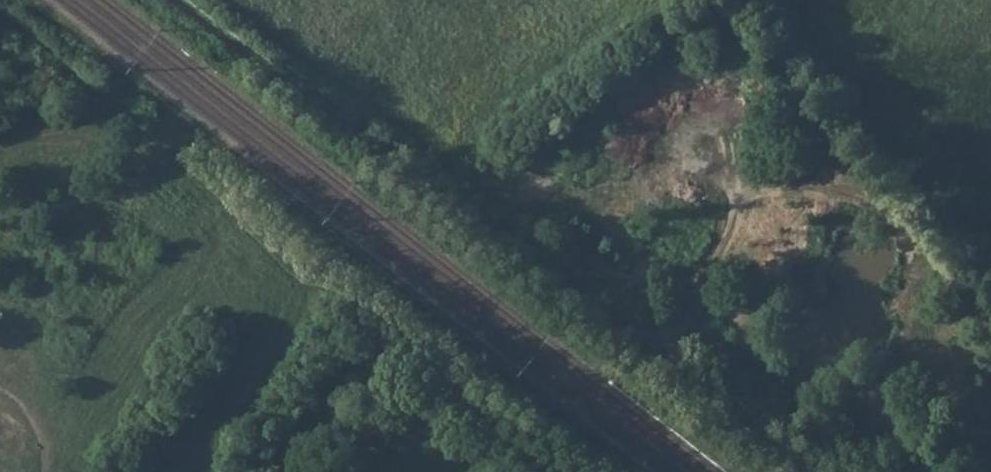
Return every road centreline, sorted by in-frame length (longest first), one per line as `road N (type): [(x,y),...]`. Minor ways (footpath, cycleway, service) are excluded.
road 1 (track): [(187,0),(358,135),(828,471)]
road 2 (track): [(0,17),(558,471)]
road 3 (track): [(279,471),(381,327)]

